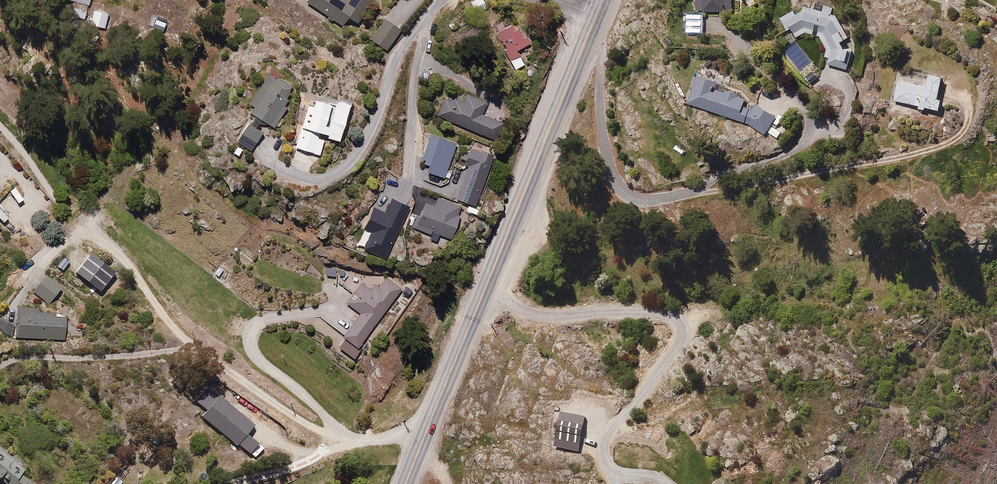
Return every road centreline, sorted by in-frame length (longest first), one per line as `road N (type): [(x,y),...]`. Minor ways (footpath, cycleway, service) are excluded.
road 1 (primary): [(595,15),(426,432)]
road 2 (residential): [(426,432),(351,443),(292,416),(197,349),(139,270),(85,223)]

